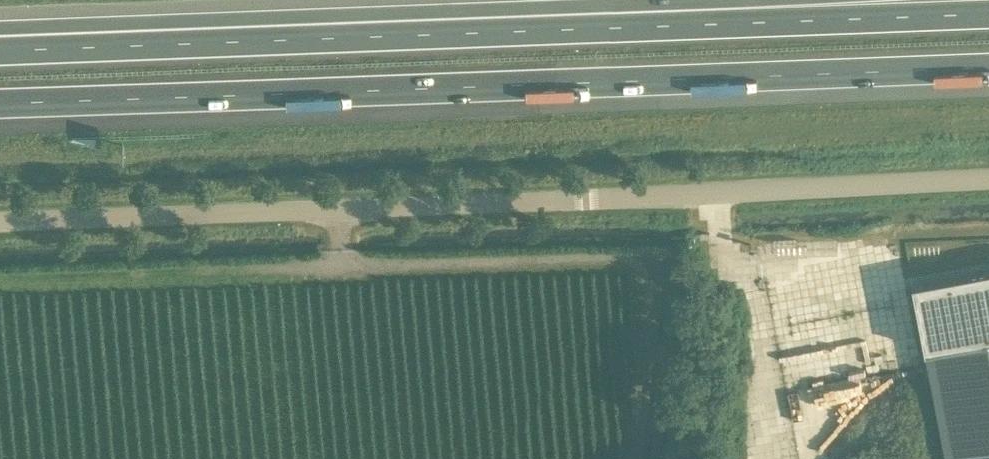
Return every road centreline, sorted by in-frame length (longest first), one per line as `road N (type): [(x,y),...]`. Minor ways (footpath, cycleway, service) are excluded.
road 1 (motorway): [(0,102),(988,67)]
road 2 (unclassified): [(0,217),(988,186)]
road 3 (motorway): [(787,23),(0,51)]
road 4 (motorway): [(988,0),(787,23)]
road 5 (motorway): [(988,15),(787,23)]

